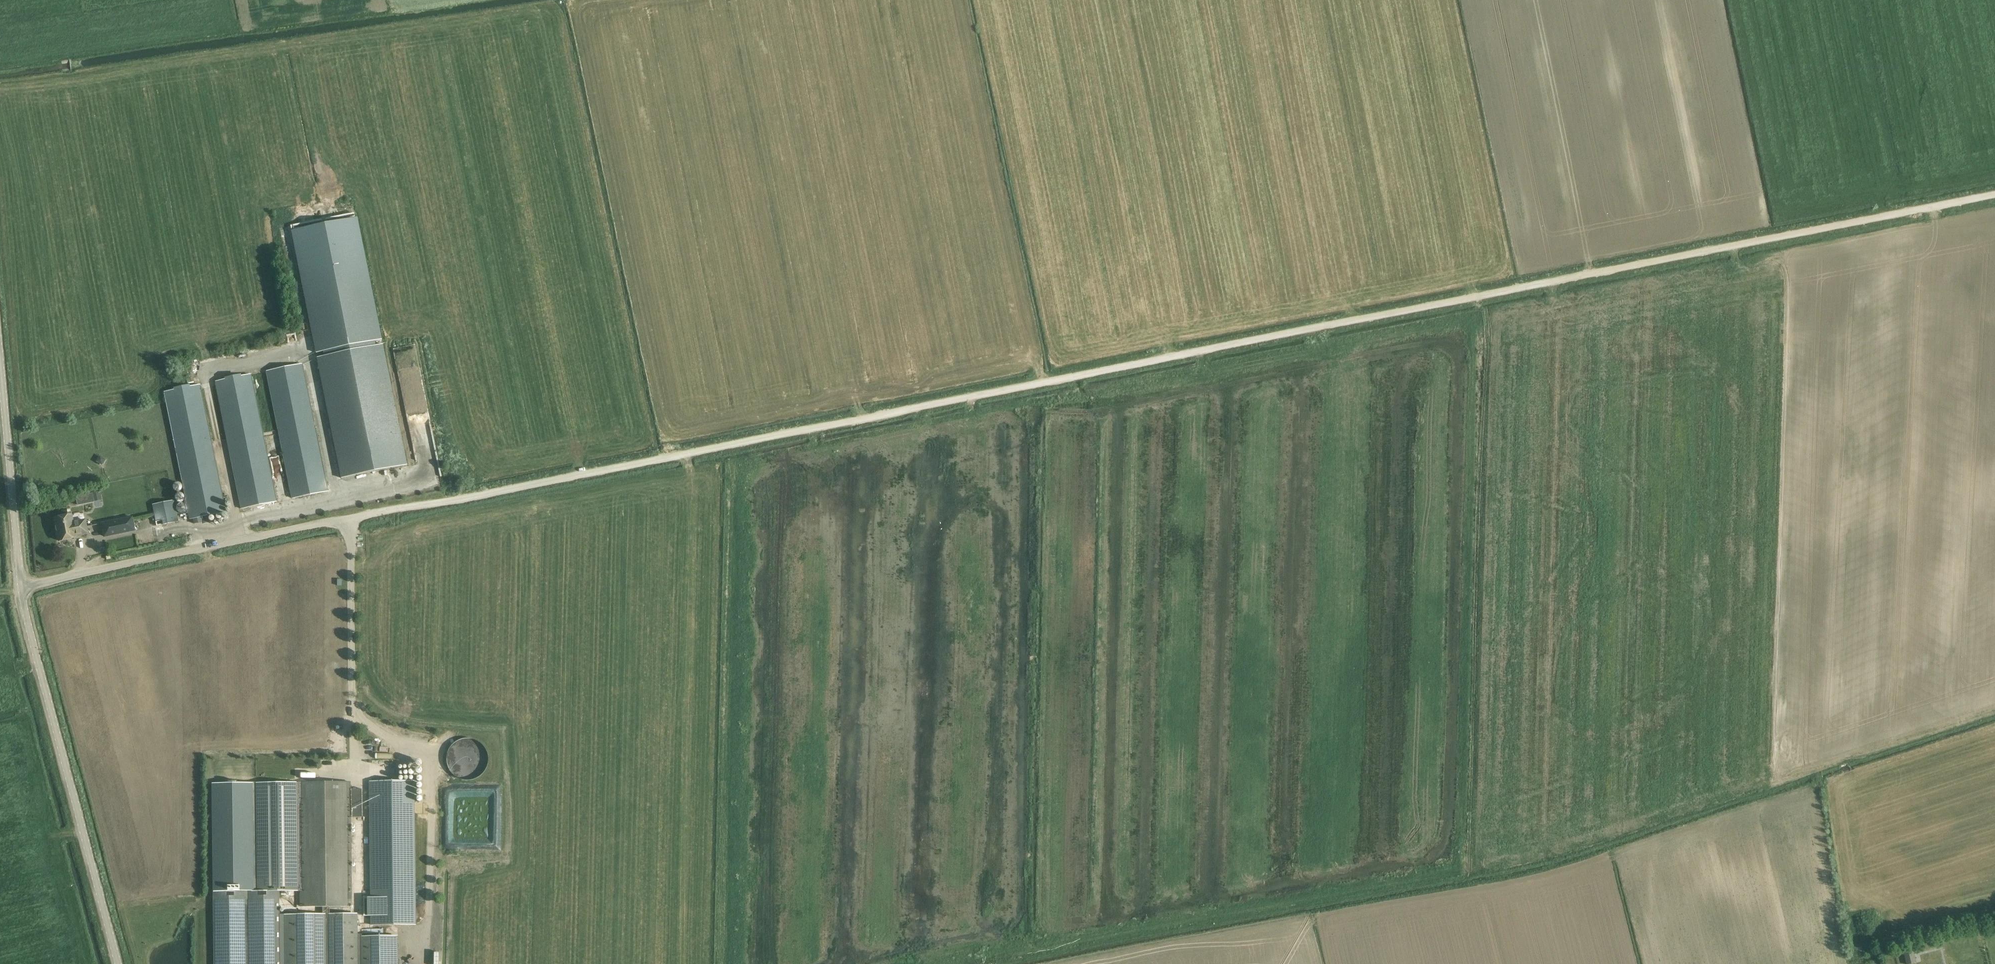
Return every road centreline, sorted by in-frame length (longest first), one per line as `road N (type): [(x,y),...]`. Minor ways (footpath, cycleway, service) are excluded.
road 1 (track): [(1994,193),(374,510)]
road 2 (unclassified): [(117,963),(21,588)]
road 3 (unclassified): [(21,588),(374,510)]
road 4 (unclassified): [(21,588),(0,357)]

